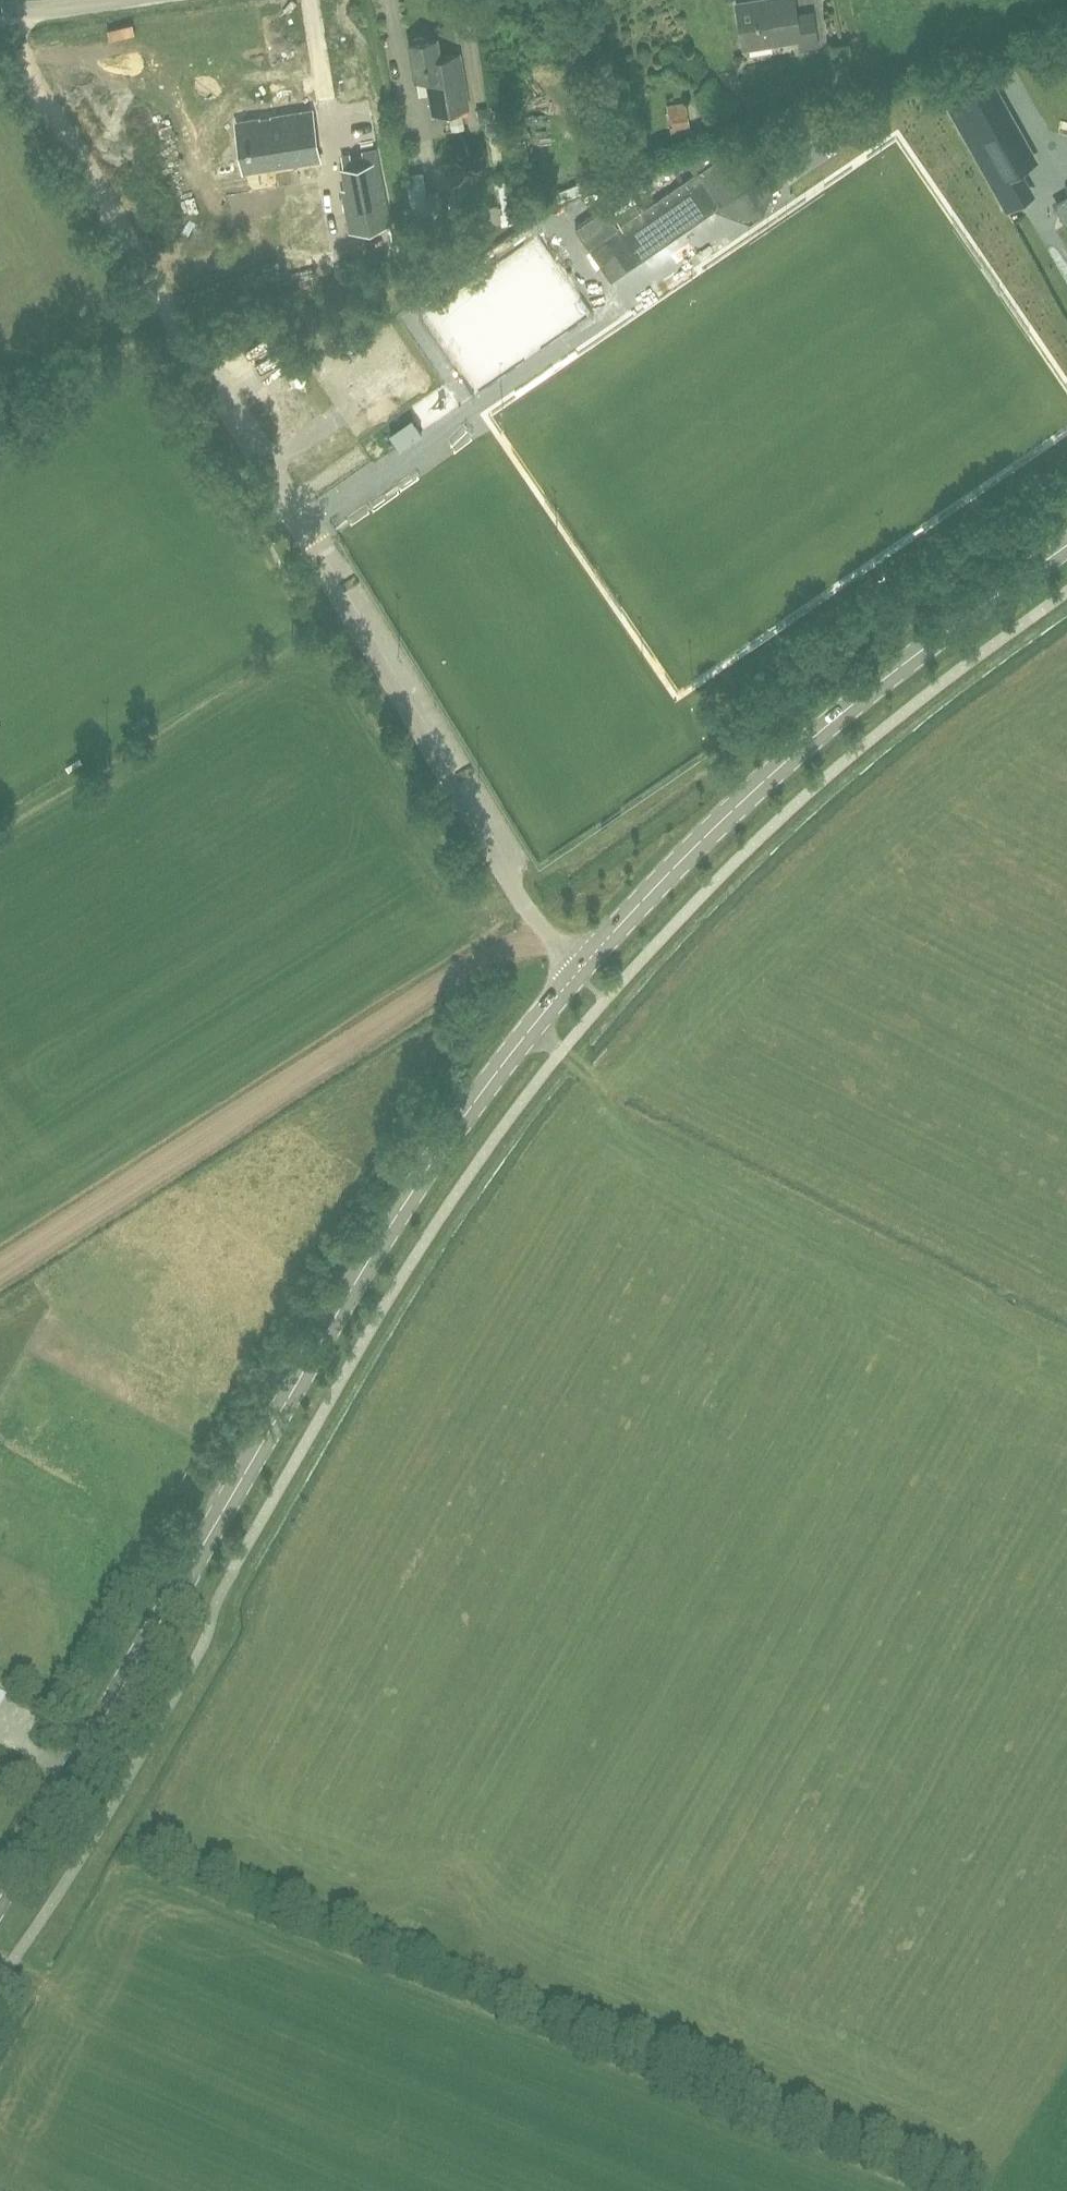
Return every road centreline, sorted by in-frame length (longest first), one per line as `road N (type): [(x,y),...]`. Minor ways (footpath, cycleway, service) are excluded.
road 1 (secondary): [(0,1898),(336,1318),(477,1100),(577,978)]
road 2 (unclassified): [(577,978),(143,275)]
road 3 (secondary): [(577,978),(737,810),(1066,546)]
road 4 (track): [(0,1273),(540,929)]
road 5 (track): [(143,275),(0,20)]

